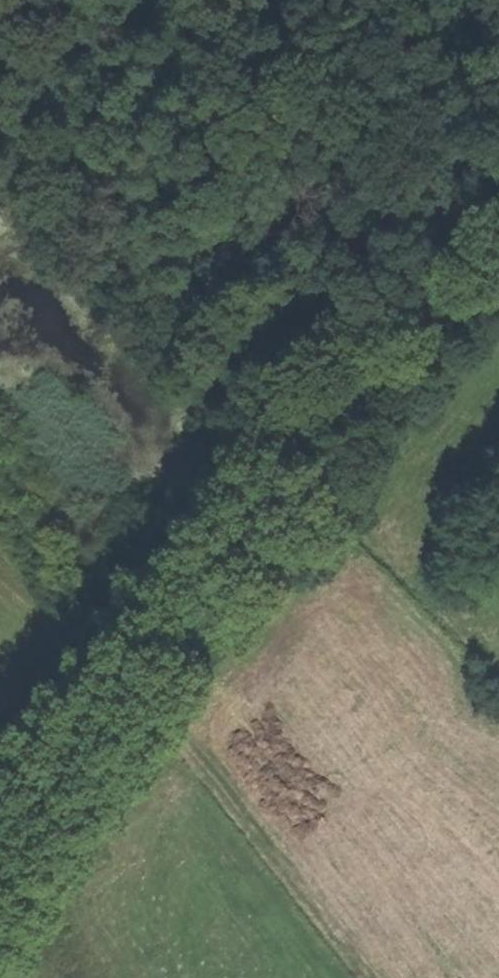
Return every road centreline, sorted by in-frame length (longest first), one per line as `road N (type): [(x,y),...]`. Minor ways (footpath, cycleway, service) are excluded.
road 1 (track): [(277,478),(206,0)]
road 2 (track): [(0,863),(141,680),(277,478)]
road 3 (track): [(372,977),(141,680)]
road 4 (track): [(277,478),(498,179)]

